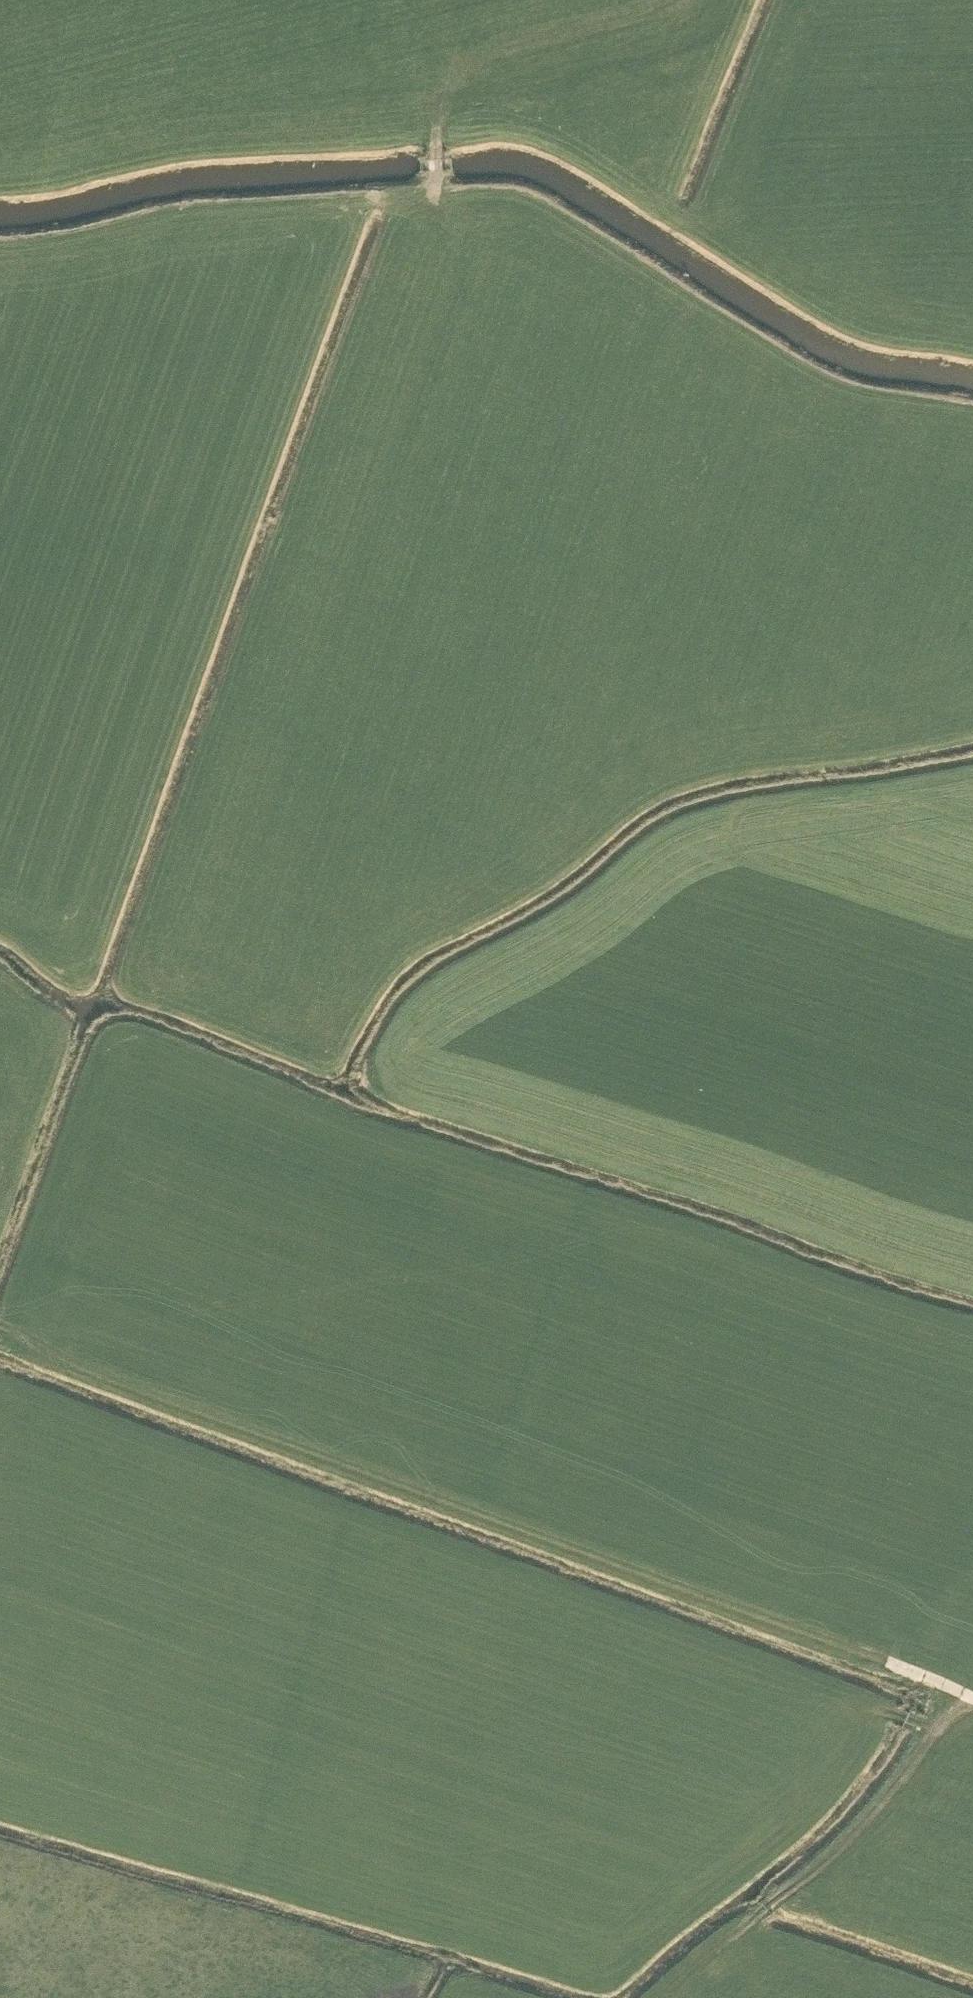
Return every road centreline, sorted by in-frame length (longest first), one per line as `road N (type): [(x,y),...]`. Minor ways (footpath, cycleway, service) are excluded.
road 1 (track): [(724,1938),(836,1852),(937,1728),(972,1704)]

